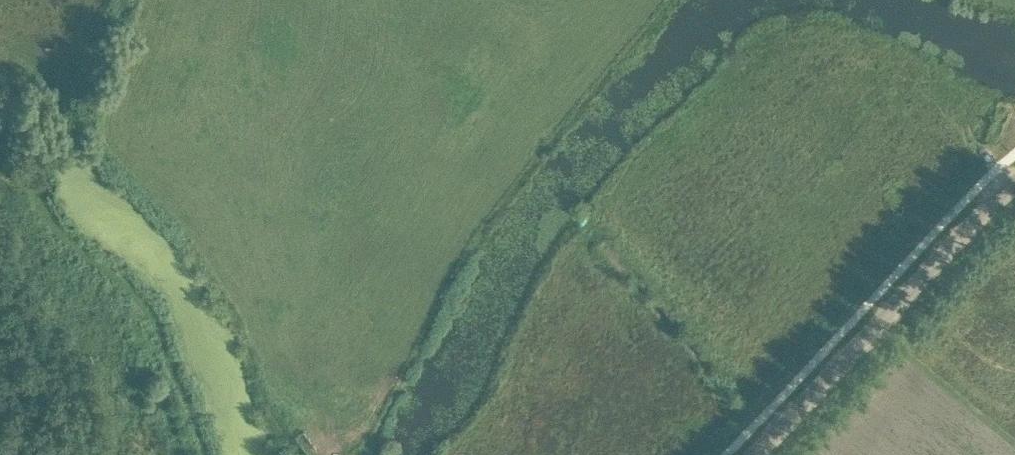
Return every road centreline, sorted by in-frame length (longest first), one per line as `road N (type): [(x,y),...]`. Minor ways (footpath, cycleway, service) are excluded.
road 1 (unclassified): [(754,454),(1014,182)]

